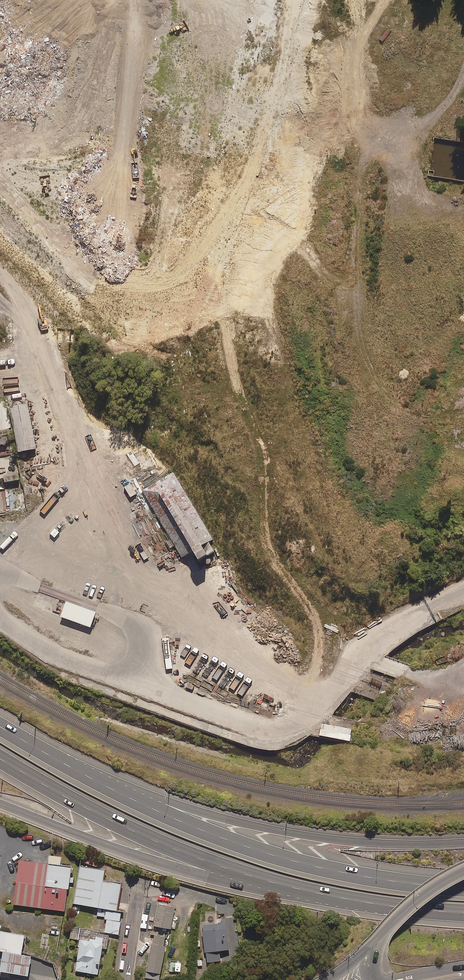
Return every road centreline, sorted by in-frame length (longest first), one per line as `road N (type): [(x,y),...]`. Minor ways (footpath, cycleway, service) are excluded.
road 1 (unclassified): [(0,271),(28,304),(102,541),(300,692)]
road 2 (motorway): [(73,769),(280,858),(463,887)]
road 3 (motorway): [(73,769),(257,828),(354,842),(463,842)]
road 4 (unclassified): [(224,326),(263,464),(270,557),(316,622),(315,666),(300,692)]
road 5 (motorway): [(310,893),(121,826),(0,757)]
road 6 (motorway): [(310,893),(154,862),(0,803)]
road 7 (motorway): [(463,906),(310,893)]
road 8 (unclassified): [(463,590),(351,652)]

